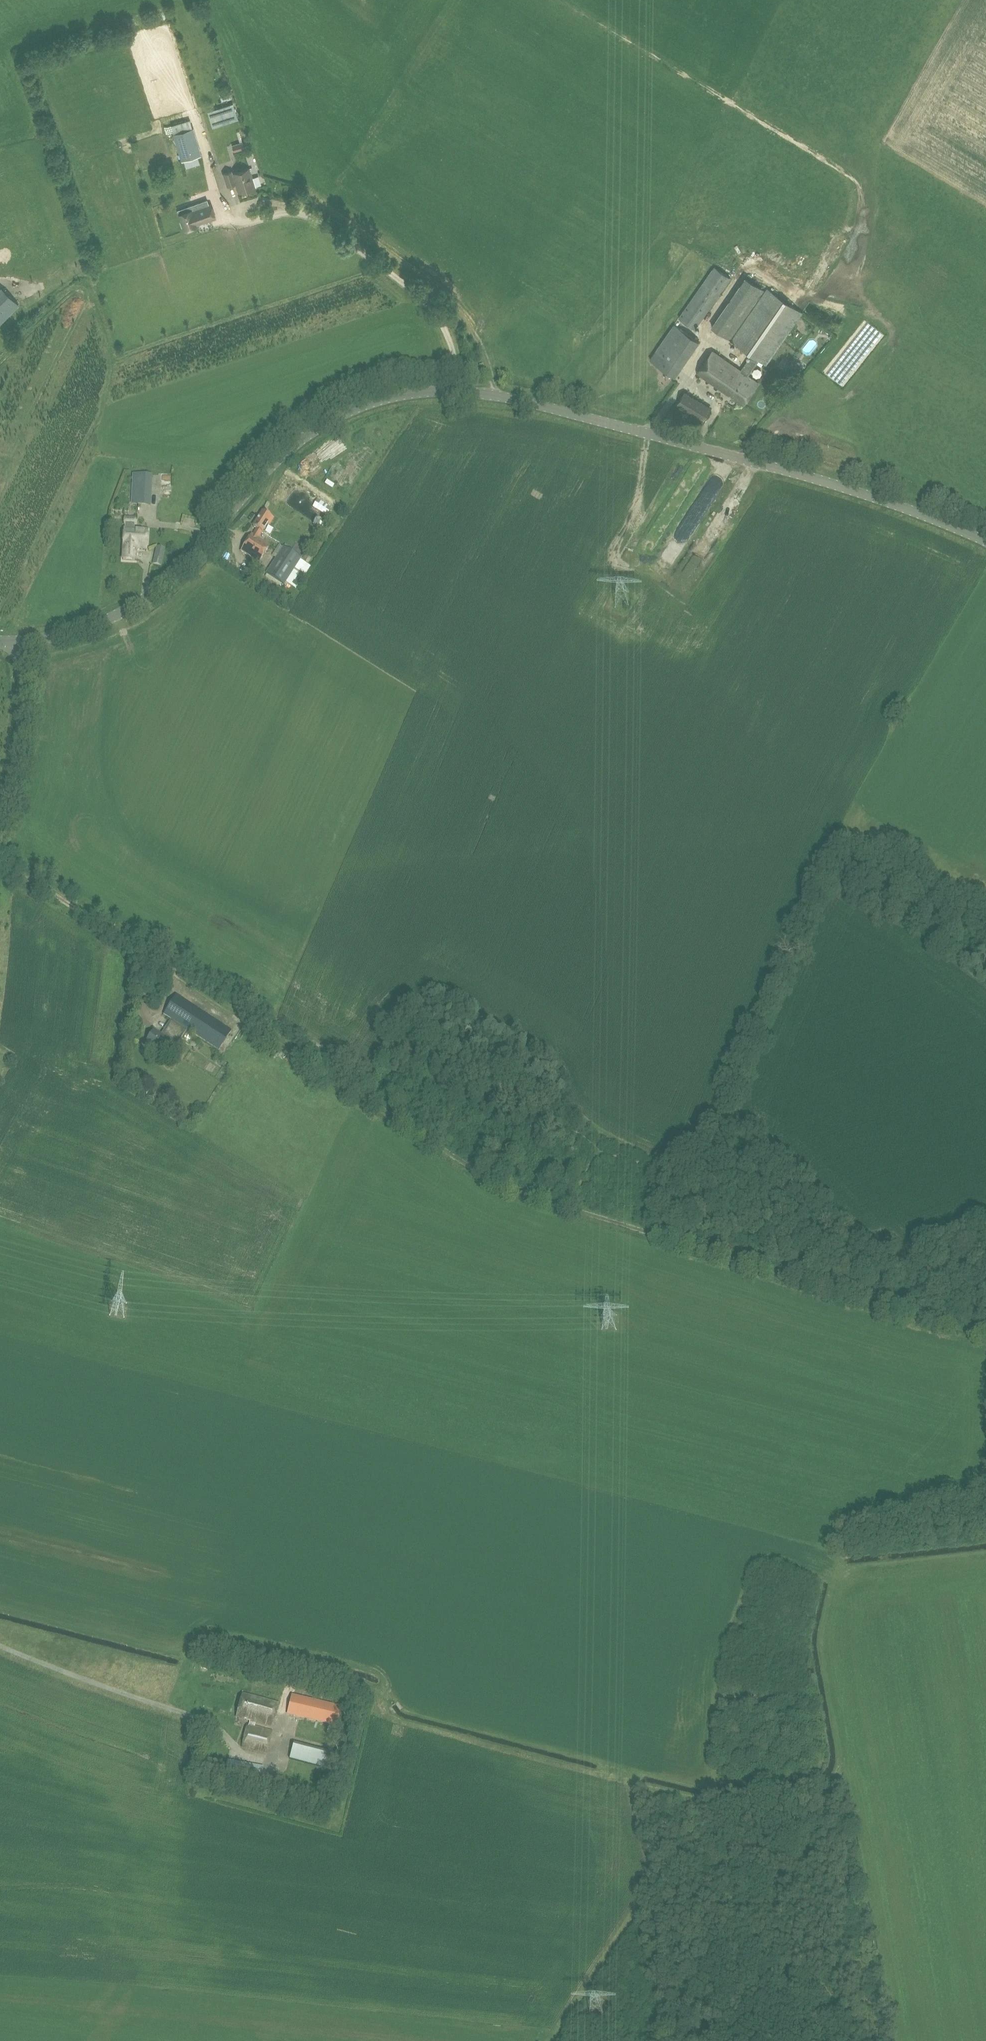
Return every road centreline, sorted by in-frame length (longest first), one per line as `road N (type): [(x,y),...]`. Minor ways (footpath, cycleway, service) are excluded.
road 1 (track): [(985,1336),(491,1180),(0,859)]
road 2 (tertiary): [(23,642),(76,632),(146,600),(325,425),(377,401),(435,392),(522,402),(753,461),(985,541)]
road 3 (unclassified): [(0,812),(19,750),(23,642)]

